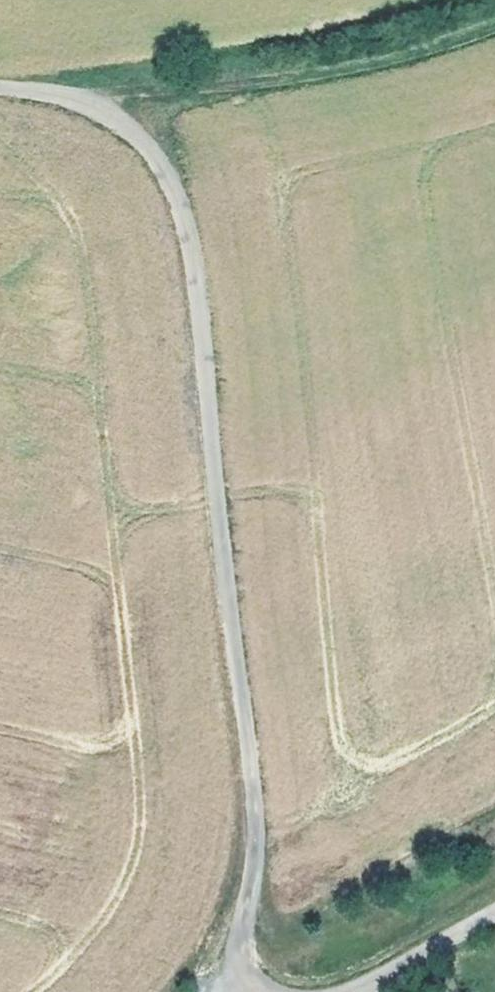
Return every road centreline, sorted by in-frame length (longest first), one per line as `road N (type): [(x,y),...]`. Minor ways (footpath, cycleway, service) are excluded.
road 1 (track): [(250,991),(254,827),(247,737),(182,217),(162,170),(118,120),(73,97),(0,87)]
road 2 (track): [(494,26),(295,75),(73,97)]
road 3 (track): [(494,914),(347,991)]

